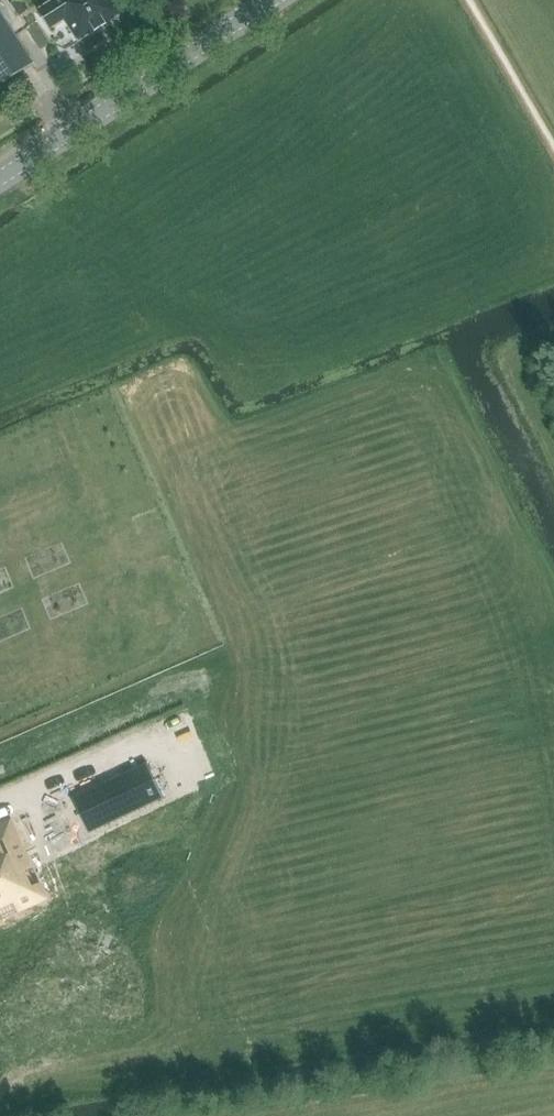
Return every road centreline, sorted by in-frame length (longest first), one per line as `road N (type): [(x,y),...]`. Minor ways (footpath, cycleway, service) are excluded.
road 1 (tertiary): [(0,181),(274,0)]

